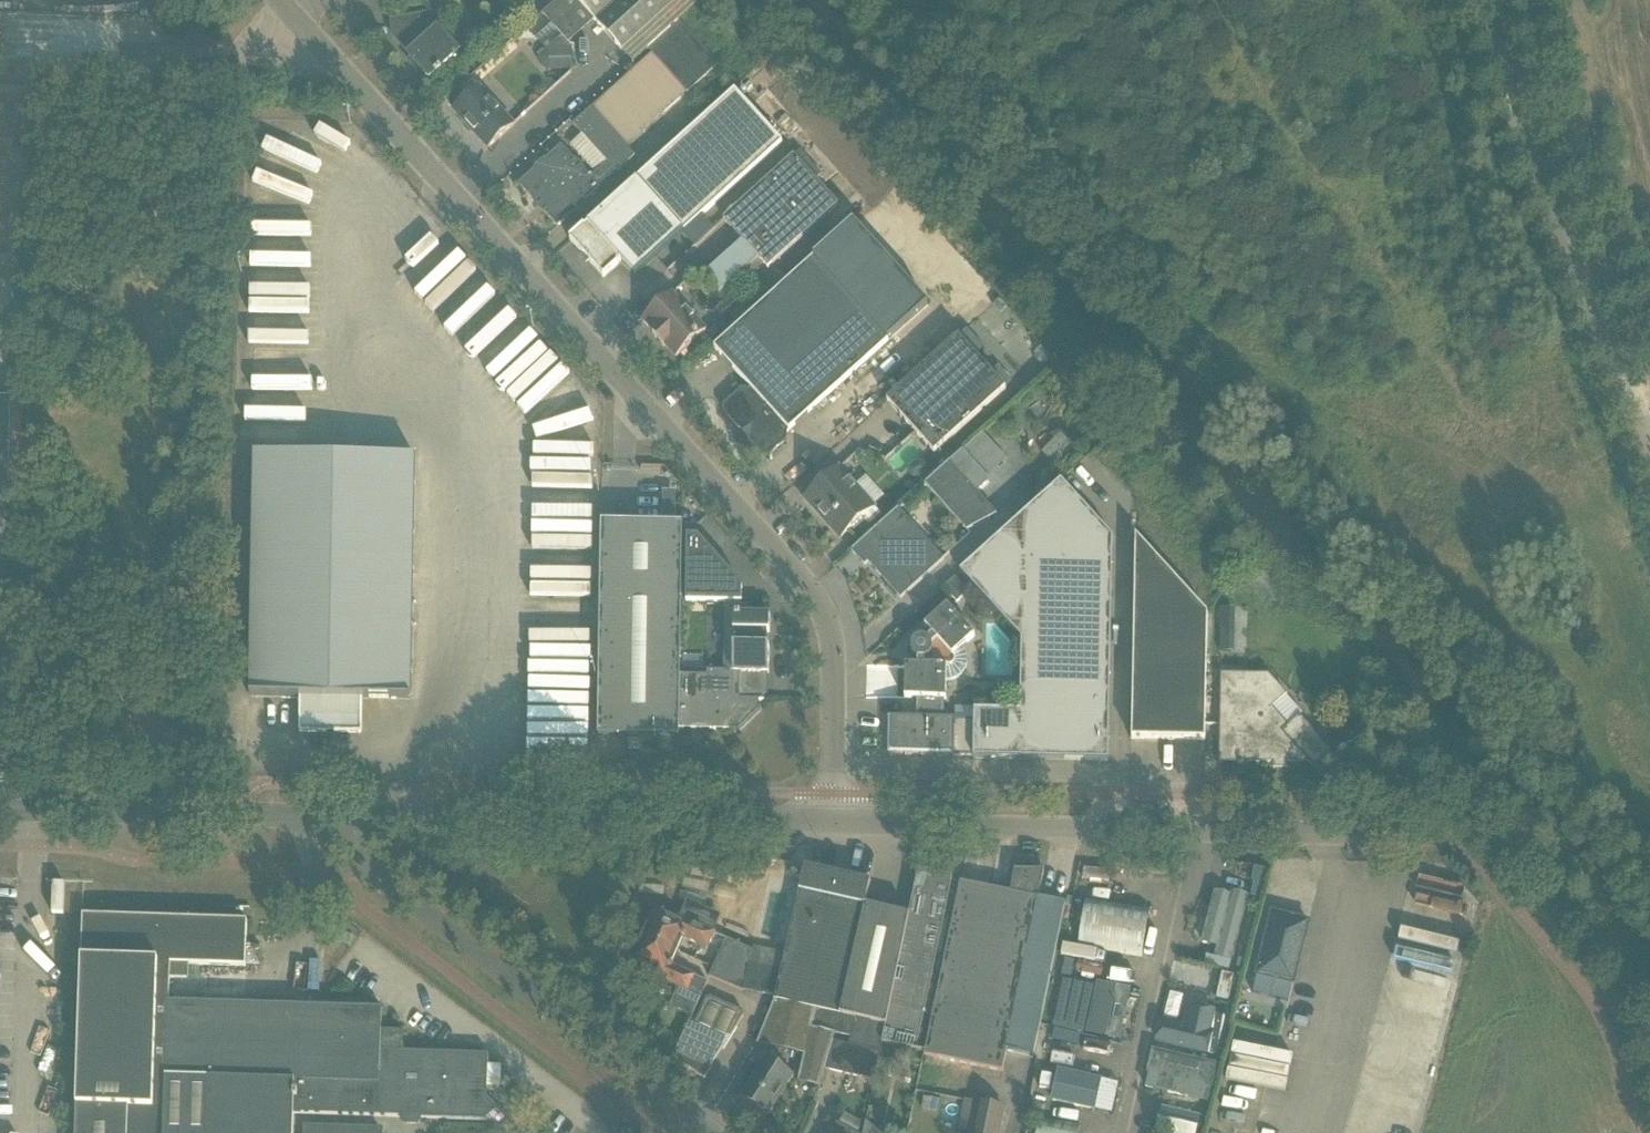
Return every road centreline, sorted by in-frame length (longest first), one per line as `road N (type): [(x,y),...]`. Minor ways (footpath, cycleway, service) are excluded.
road 1 (unclassified): [(833,820),(833,664),(816,595),(280,0)]
road 2 (unclassified): [(833,820),(353,819),(325,839)]
road 3 (unclassified): [(1332,827),(833,820)]
road 4 (unclassified): [(706,1132),(387,873),(325,839)]
road 5 (unclassified): [(1649,408),(1494,27),(1492,0)]
road 6 (unclassified): [(325,839),(237,809),(0,805)]

